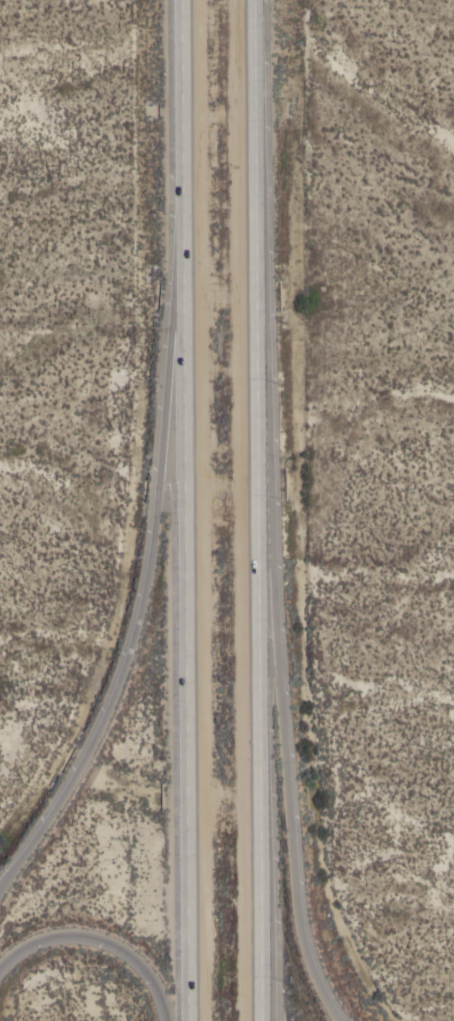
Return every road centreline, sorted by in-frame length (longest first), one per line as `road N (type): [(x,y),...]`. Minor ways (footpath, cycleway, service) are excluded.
road 1 (motorway): [(180,0),(188,1020)]
road 2 (motorway): [(181,157),(154,548),(135,633),(106,720),(0,885)]
road 3 (motorway): [(341,1020),(313,974),(293,883),(263,419)]
road 4 (motorway): [(268,1020),(263,419)]
road 5 (motorway): [(263,419),(260,0)]
road 6 (motorway): [(0,966),(36,939),(87,934),(126,952),(146,974),(165,1020)]

